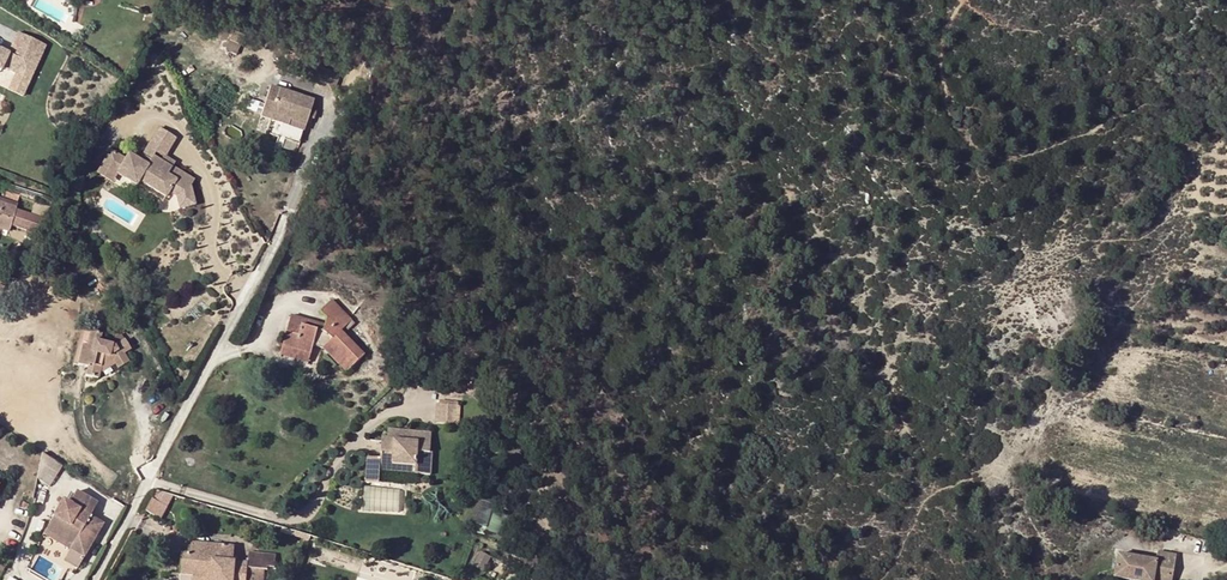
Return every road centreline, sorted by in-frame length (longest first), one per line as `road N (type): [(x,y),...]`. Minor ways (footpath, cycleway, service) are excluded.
road 1 (residential): [(301,183),(88,579)]

